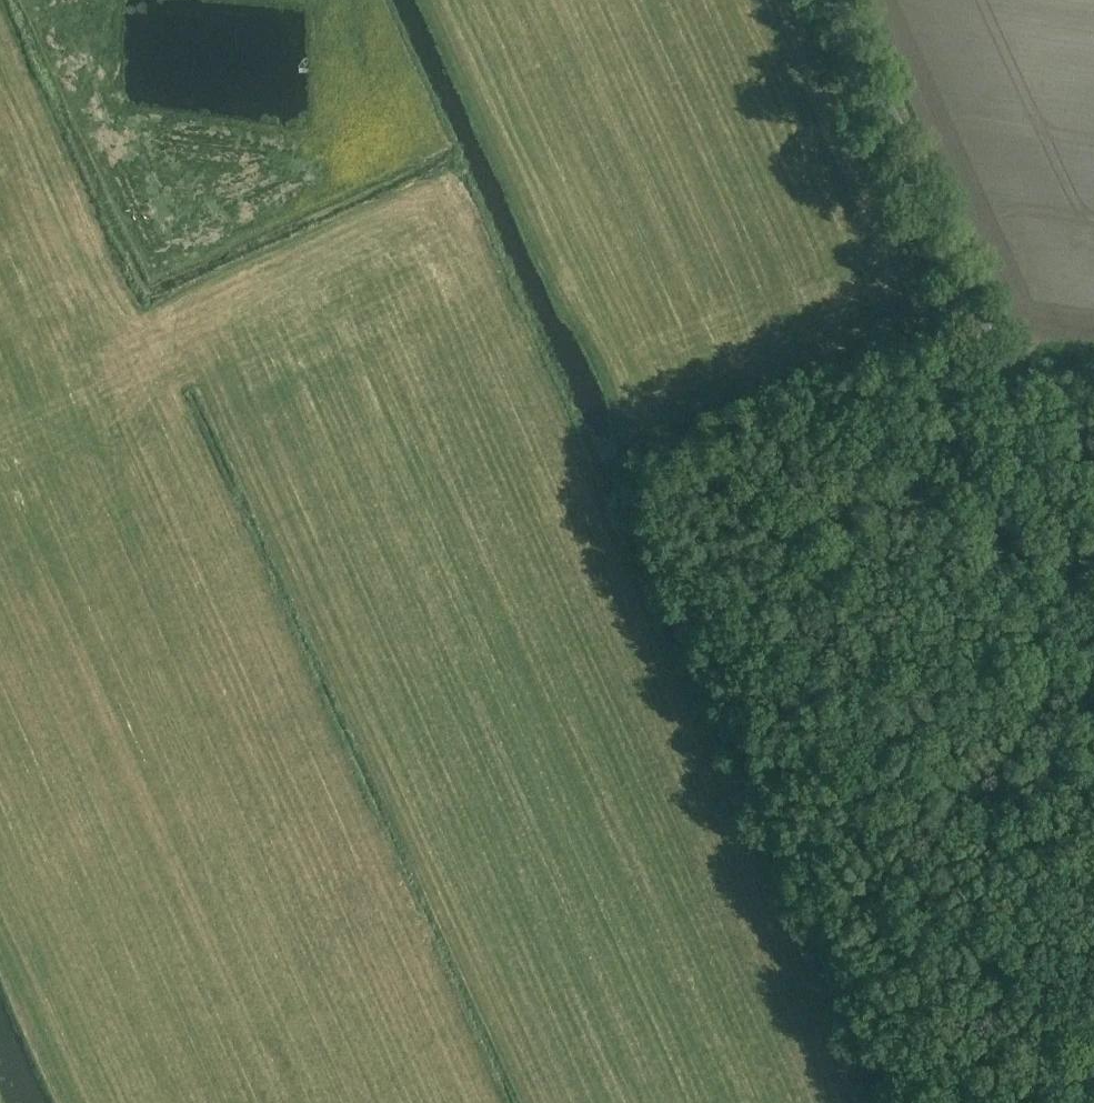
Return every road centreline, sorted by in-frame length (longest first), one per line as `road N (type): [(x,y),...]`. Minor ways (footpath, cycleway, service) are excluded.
road 1 (tertiary): [(1093,561),(840,0)]

